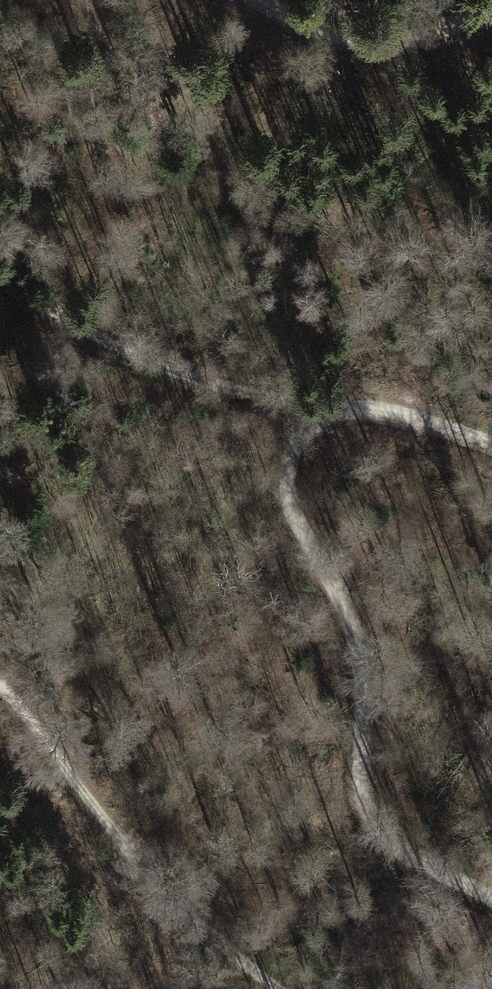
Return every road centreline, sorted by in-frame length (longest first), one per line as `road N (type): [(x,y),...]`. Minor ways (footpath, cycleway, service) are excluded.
road 1 (track): [(325,414),(284,472),(284,501),(348,625),(362,720),(355,793),(381,836),(409,859),(491,904)]
road 2 (track): [(282,988),(216,941),(155,878),(0,684)]
road 3 (track): [(0,284),(175,370),(325,414)]
road 4 (track): [(261,0),(320,36),(364,44),(491,12)]
road 5 (track): [(325,414),(369,403),(491,439)]

